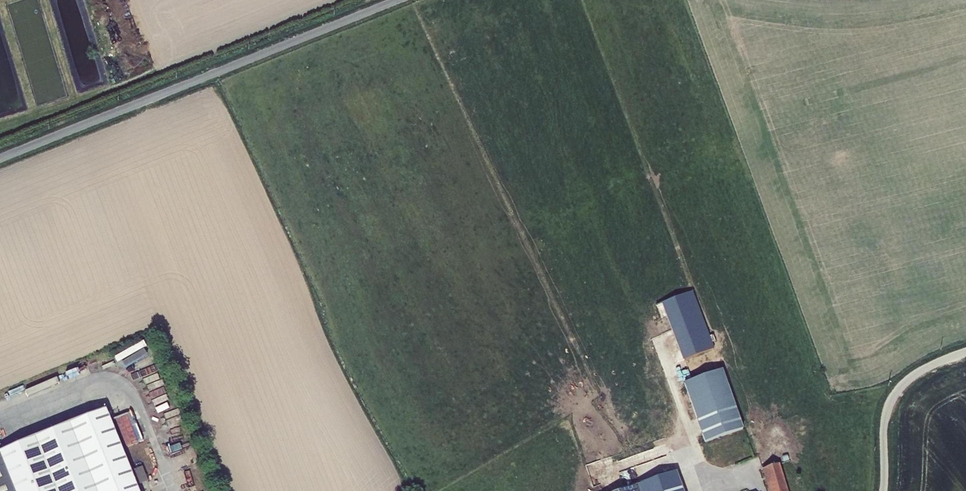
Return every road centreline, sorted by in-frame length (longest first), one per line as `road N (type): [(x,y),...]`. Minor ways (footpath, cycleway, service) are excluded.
road 1 (unclassified): [(399,0),(0,161)]
road 2 (unclassified): [(884,490),(892,398),(907,381),(965,352)]

